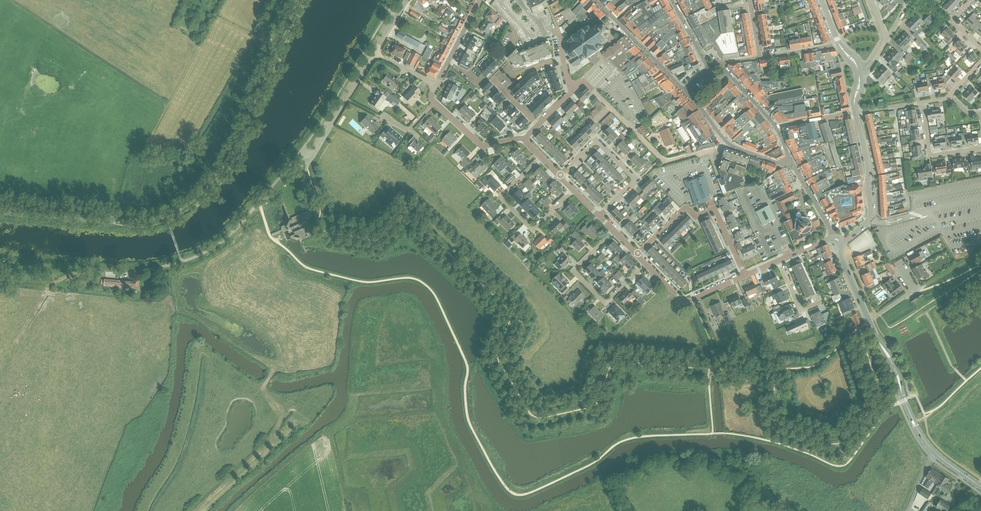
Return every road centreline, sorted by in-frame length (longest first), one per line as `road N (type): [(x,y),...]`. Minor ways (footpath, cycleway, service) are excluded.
road 1 (unclassified): [(105,275),(161,268),(222,241),(297,156),(307,164),(375,53)]
road 2 (unclassified): [(181,209),(231,154),(297,0)]
road 3 (unclassified): [(181,209),(108,222),(0,213)]
road 4 (residential): [(637,254),(683,209),(695,217),(716,211),(745,275)]
road 5 (residential): [(717,149),(660,158),(580,83)]
road 6 (residential): [(646,264),(605,304),(573,271),(613,230)]
road 7 (residential): [(573,191),(532,230),(501,196),(542,157)]
road 8 (residential): [(599,216),(635,180),(596,141),(560,177)]
road 9 (secondary): [(844,243),(871,216),(856,113)]
road 10 (residential): [(745,275),(685,302),(646,264)]

